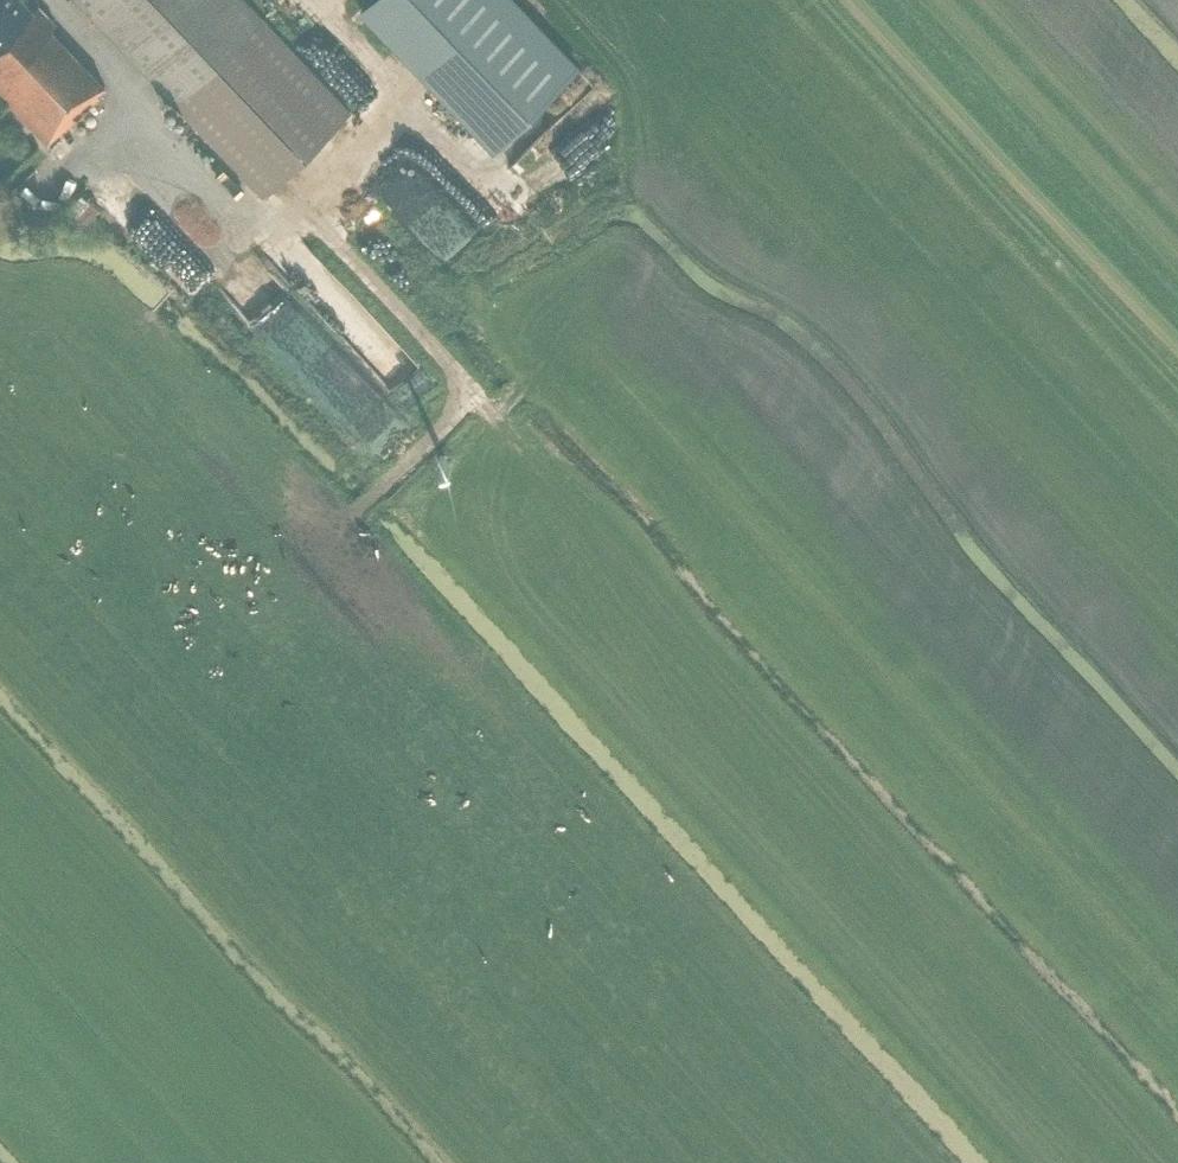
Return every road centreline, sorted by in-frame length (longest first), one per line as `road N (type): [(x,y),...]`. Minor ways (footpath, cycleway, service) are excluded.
road 1 (track): [(288,194),(472,397),(349,518)]

